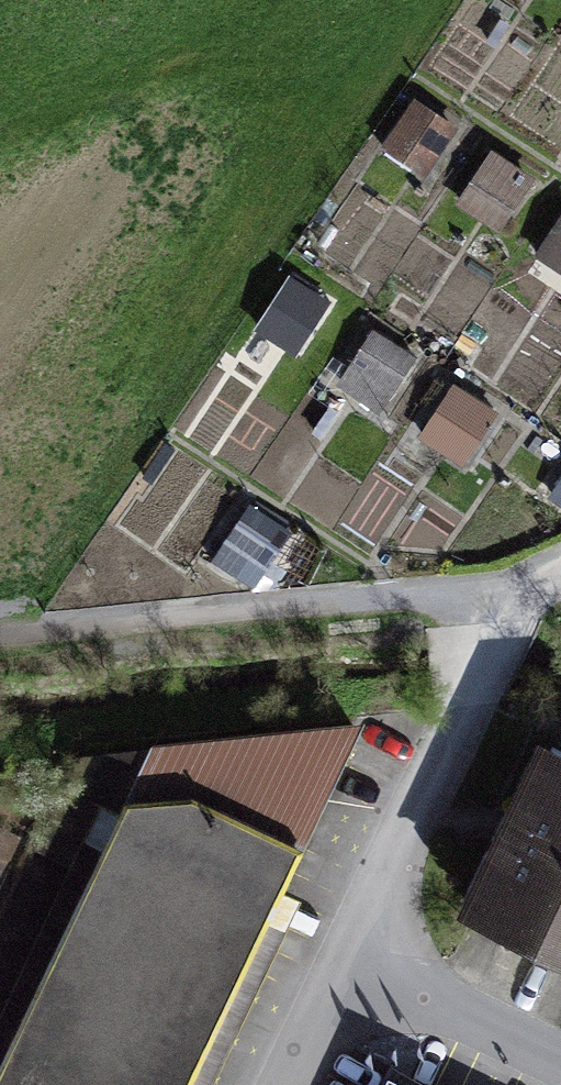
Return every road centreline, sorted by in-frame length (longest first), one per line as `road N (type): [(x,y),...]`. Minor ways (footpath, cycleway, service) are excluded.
road 1 (residential): [(283,1084),(345,960),(560,1062)]

